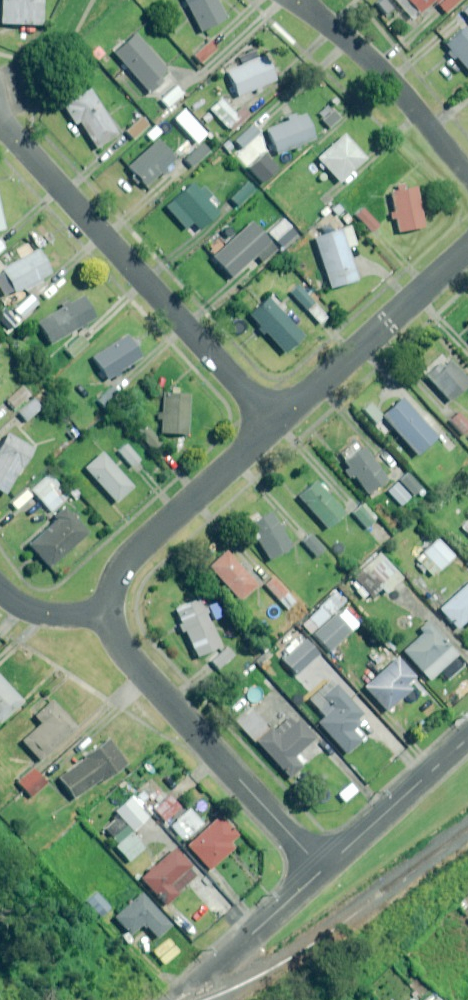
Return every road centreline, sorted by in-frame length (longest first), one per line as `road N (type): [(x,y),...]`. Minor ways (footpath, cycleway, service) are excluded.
road 1 (residential): [(0,118),(278,426)]
road 2 (residential): [(323,870),(126,654),(109,614)]
road 3 (residential): [(109,614),(130,558),(278,426)]
road 4 (residential): [(278,426),(467,252)]
road 5 (residential): [(300,0),(397,83),(467,176)]
road 6 (residential): [(323,870),(467,740)]
road 7 (residential): [(212,973),(323,870)]

